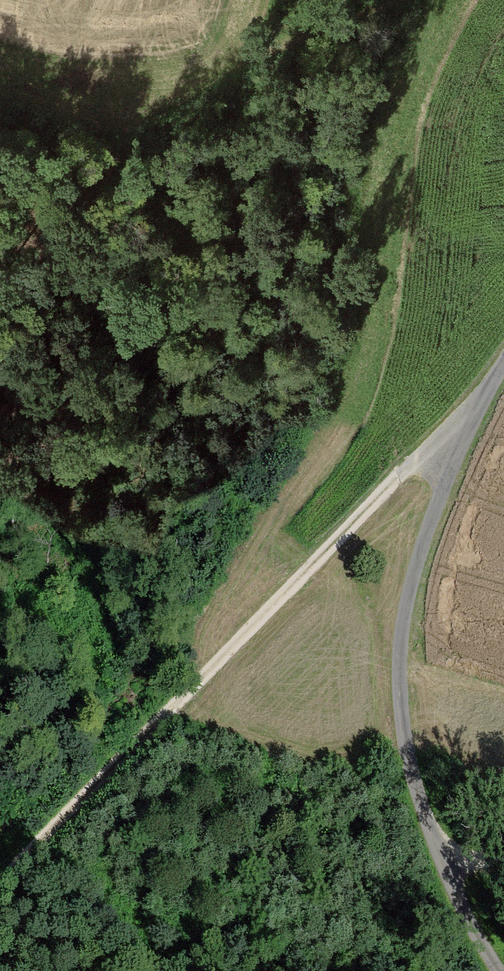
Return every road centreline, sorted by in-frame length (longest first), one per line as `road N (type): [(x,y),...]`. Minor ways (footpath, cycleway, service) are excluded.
road 1 (track): [(426,0),(382,139),(365,282),(336,389),(232,553),(201,680)]
road 2 (track): [(495,970),(428,845),(407,765),(397,666),(405,592),(447,448),(503,358)]
road 3 (track): [(201,680),(304,573),(447,448)]
road 4 (track): [(201,680),(0,878)]
road 5 (track): [(198,74),(250,62),(394,0)]
road 6 (track): [(198,74),(0,55)]

